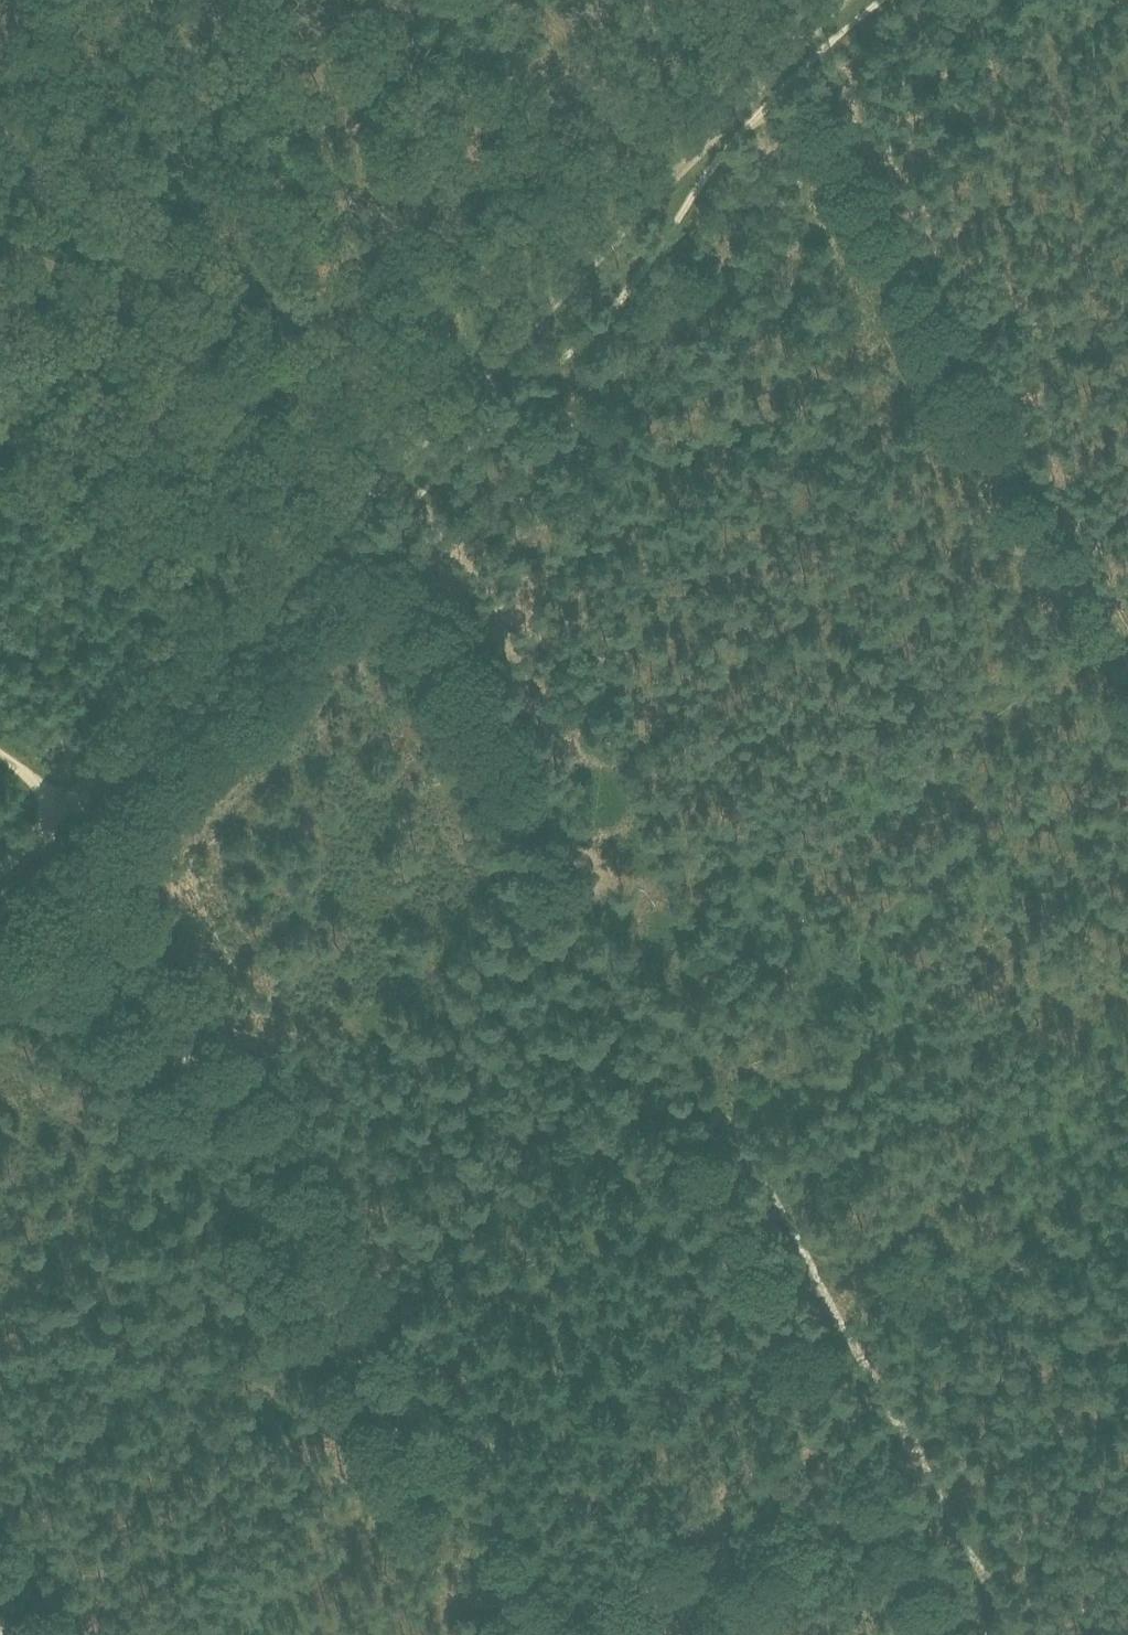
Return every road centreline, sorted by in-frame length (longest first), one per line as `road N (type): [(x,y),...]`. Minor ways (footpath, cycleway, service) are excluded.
road 1 (track): [(0,883),(848,0)]

